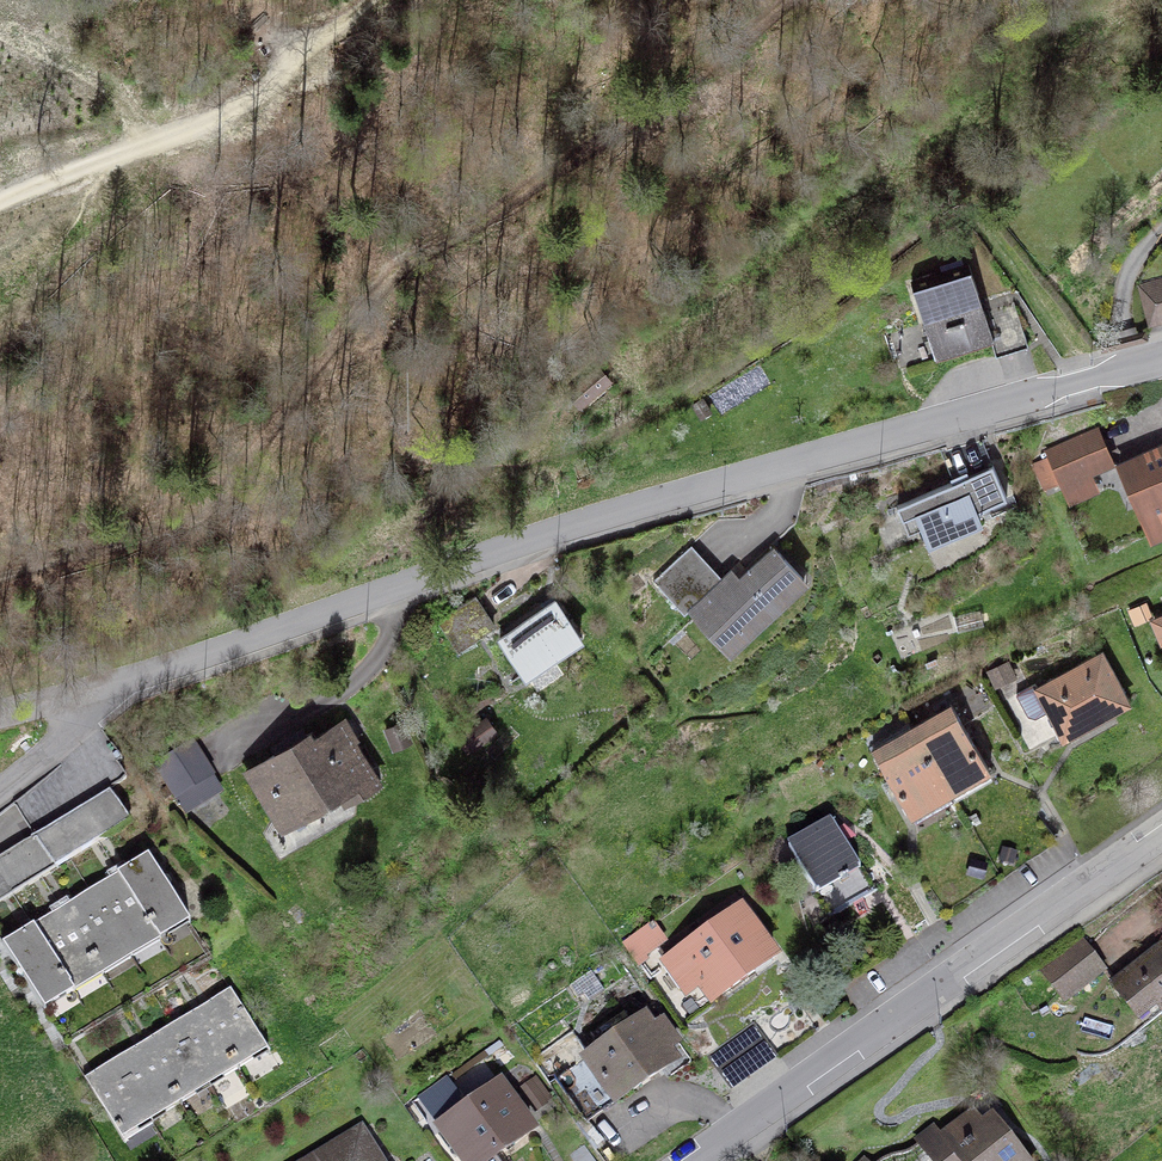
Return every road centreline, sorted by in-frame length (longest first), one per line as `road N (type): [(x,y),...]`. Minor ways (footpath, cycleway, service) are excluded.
road 1 (tertiary): [(1161,352),(622,507),(92,690)]
road 2 (residential): [(1161,839),(699,1160)]
road 3 (track): [(372,0),(220,117),(0,203)]
road 4 (residential): [(92,690),(63,740),(0,793)]

